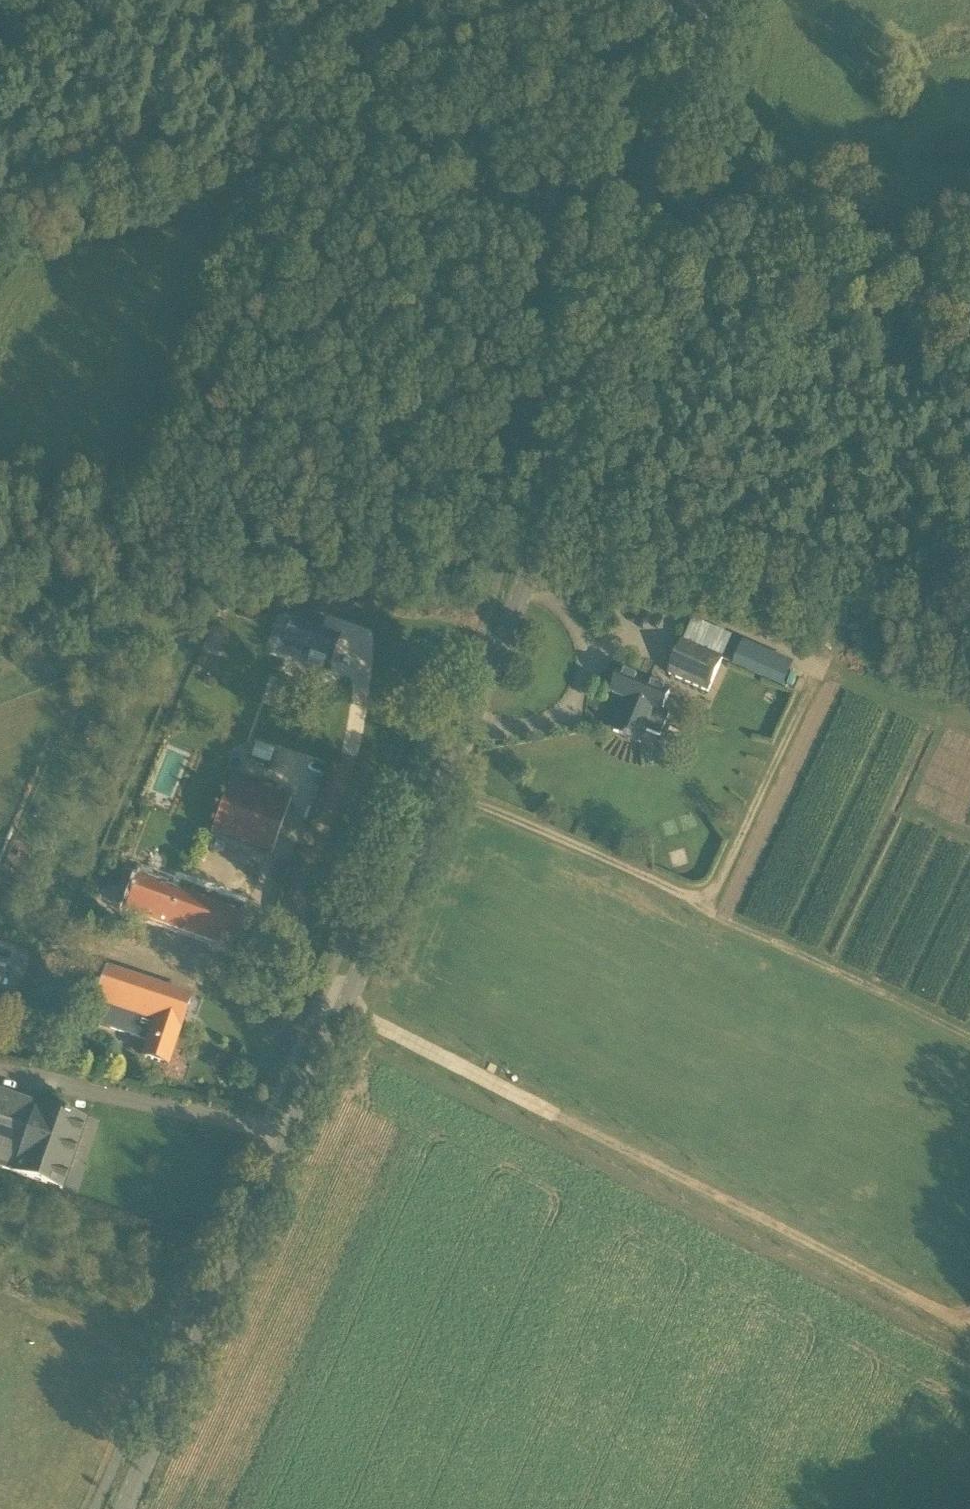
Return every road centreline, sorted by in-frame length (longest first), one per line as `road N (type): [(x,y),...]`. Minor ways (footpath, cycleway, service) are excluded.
road 1 (tertiary): [(122,1508),(344,1023),(572,568),(626,380),(714,0)]
road 2 (track): [(584,334),(374,282),(299,217),(185,188),(37,237),(0,239)]
road 3 (track): [(658,244),(969,230)]

